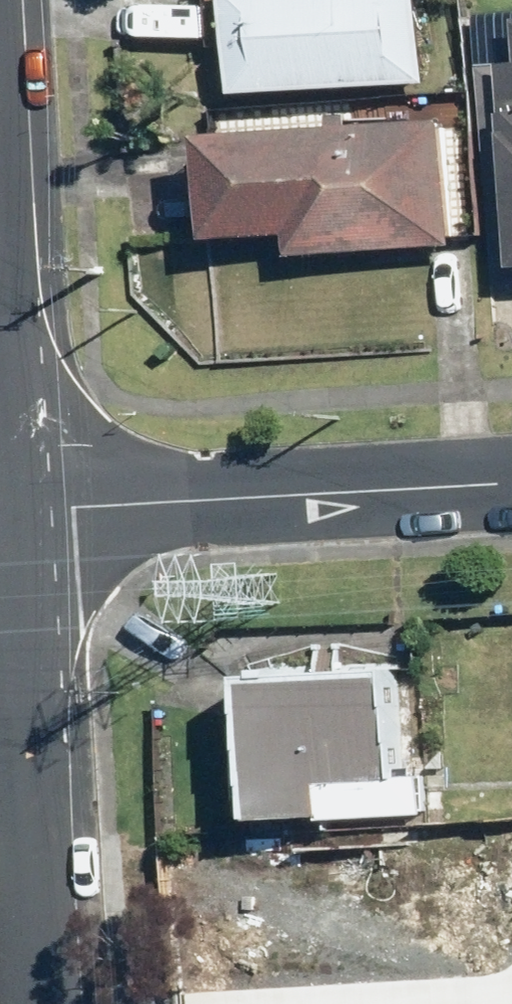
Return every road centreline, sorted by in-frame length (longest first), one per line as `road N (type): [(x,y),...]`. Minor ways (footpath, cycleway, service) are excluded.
road 1 (residential): [(20,508),(48,1003)]
road 2 (residential): [(511,479),(20,508)]
road 3 (residential): [(0,193),(20,508)]

